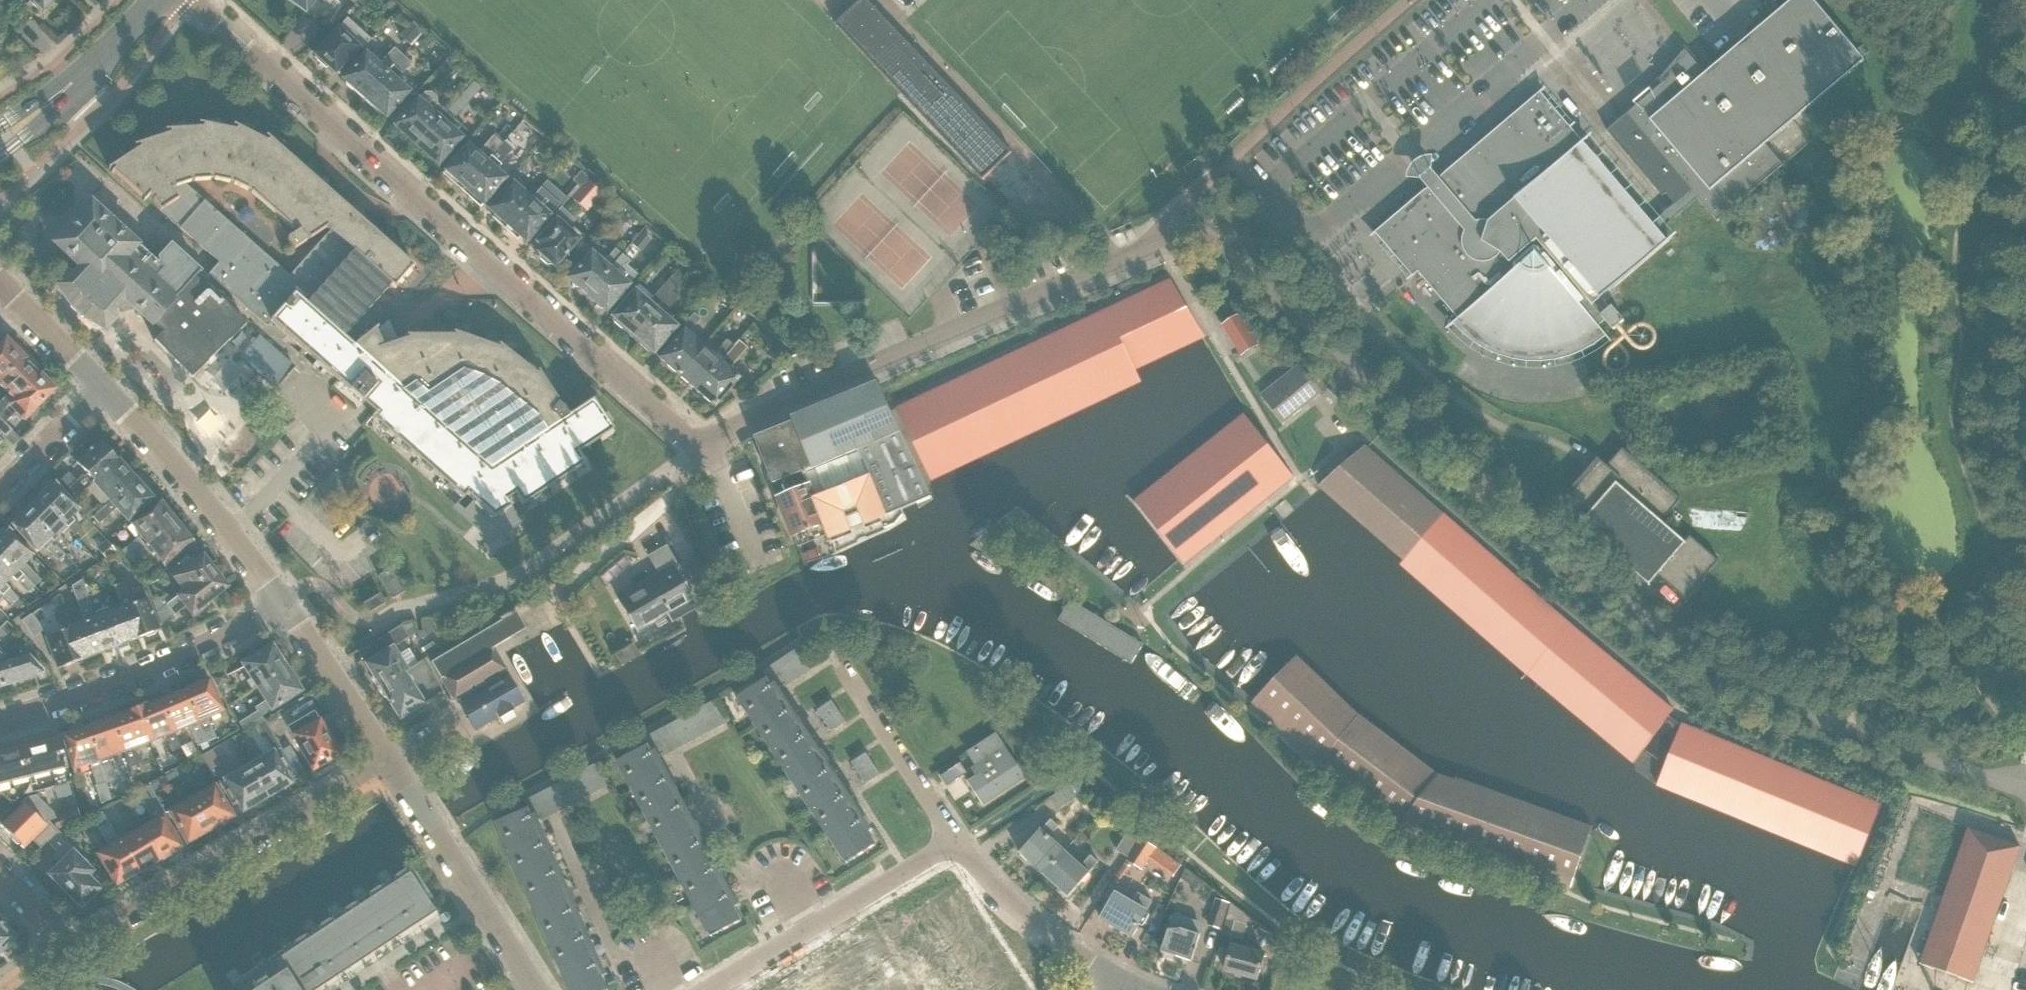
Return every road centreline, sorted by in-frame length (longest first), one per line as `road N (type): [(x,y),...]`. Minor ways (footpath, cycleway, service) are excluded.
road 1 (residential): [(2025,791),(1722,677),(1213,241)]
road 2 (residential): [(696,448),(192,0)]
road 3 (residential): [(696,448),(766,410),(1152,245),(1189,233),(1213,241)]
road 4 (residential): [(67,945),(393,760)]
road 5 (residential): [(0,718),(114,688),(283,607)]
road 6 (unclassified): [(283,607),(229,531),(102,392)]
road 7 (unclassified): [(536,989),(393,760)]
road 8 (residential): [(817,932),(788,889),(742,876),(677,760)]
road 9 (residential): [(1132,987),(1032,923),(956,846)]
road 10 (residential): [(956,846),(833,660)]
road 11 (residential): [(672,989),(663,970),(614,956),(561,832)]
road 12 (unclassified): [(393,760),(283,607)]
road 13 (residential): [(817,932),(956,846)]
road 14 (unclassified): [(102,392),(0,282)]
road 15 (residential): [(0,497),(102,392)]
road 16 (residential): [(758,562),(723,471),(696,448)]
road 17 (secondary): [(67,87),(155,0)]

